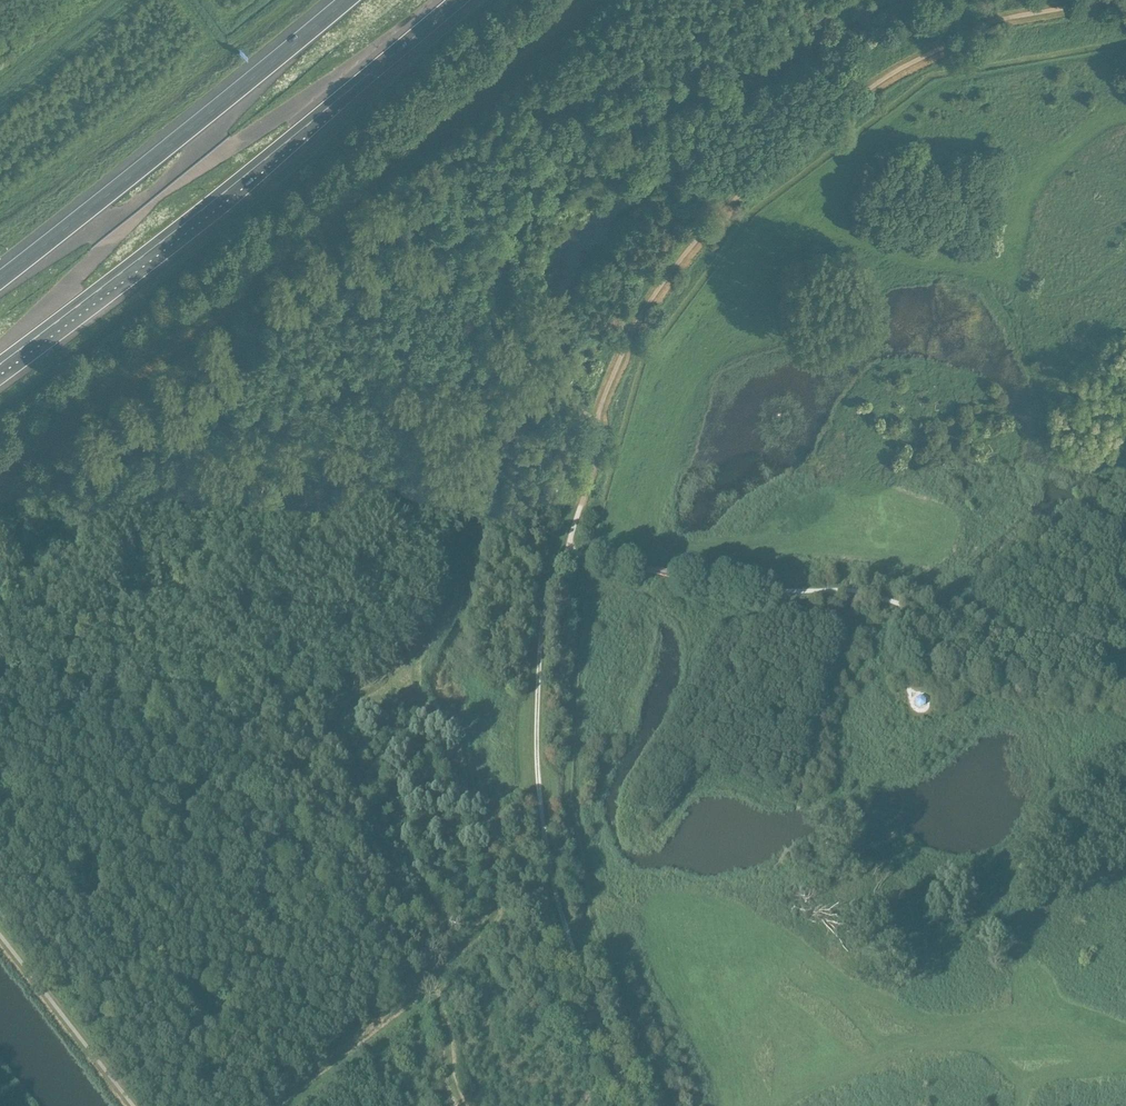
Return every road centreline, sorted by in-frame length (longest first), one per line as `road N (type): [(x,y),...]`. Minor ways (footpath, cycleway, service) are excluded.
road 1 (motorway): [(0,364),(240,181),(457,0)]
road 2 (motorway): [(345,0),(0,279)]

